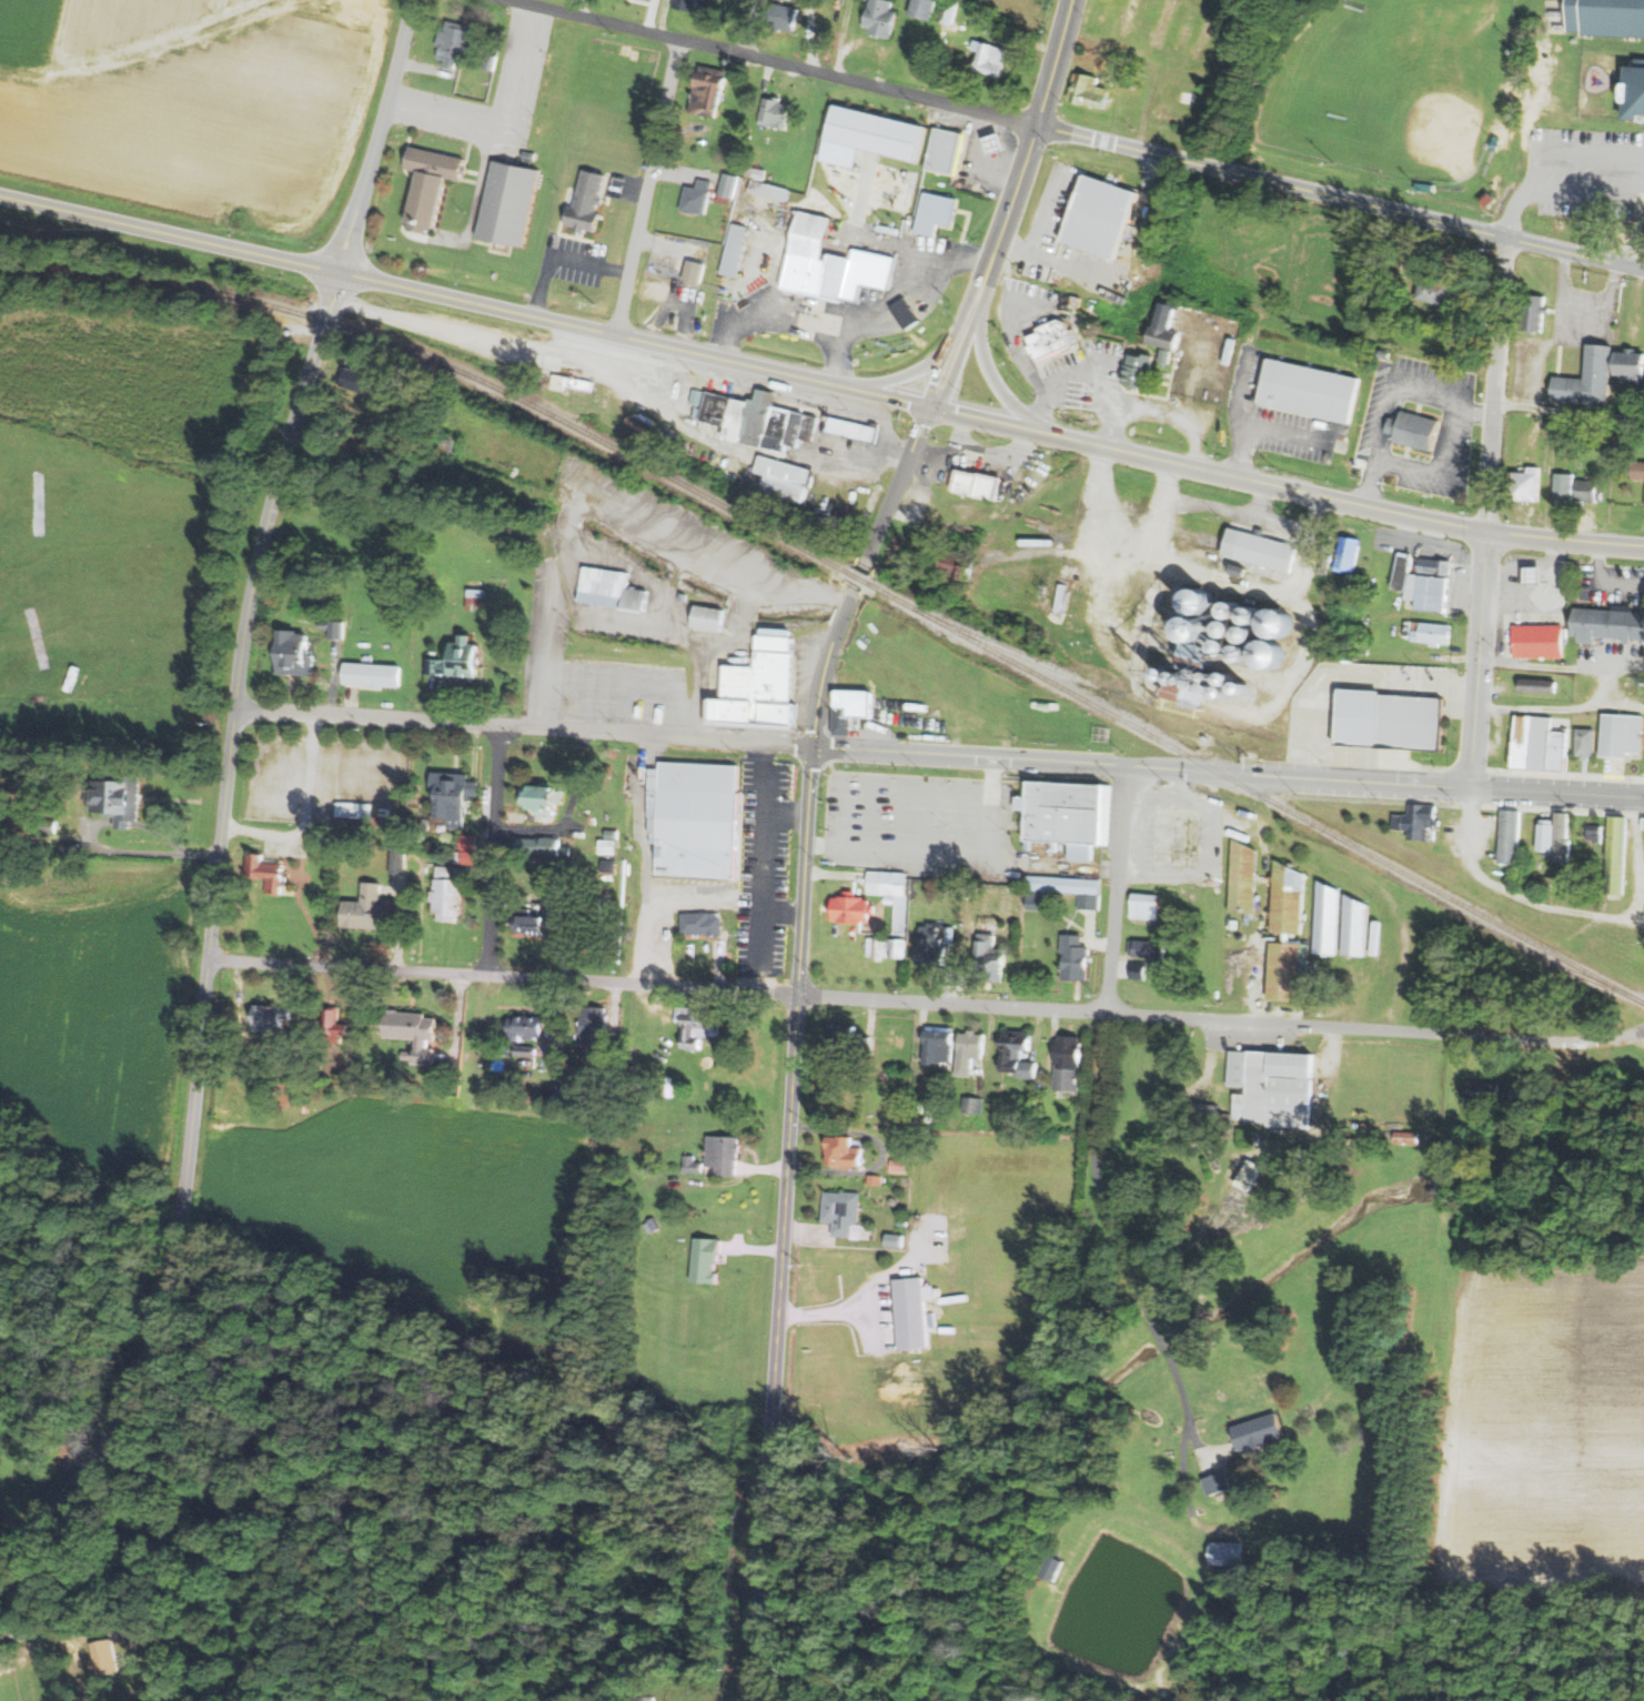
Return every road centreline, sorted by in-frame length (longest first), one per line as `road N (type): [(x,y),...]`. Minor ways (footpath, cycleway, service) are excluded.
road 1 (residential): [(1643,1030),(1588,1040),(196,955)]
road 2 (residential): [(1643,269),(522,0)]
road 3 (residential): [(196,955),(222,836),(259,563),(321,319),(389,102),(410,0)]
road 4 (secondary): [(769,1473),(813,745),(819,682),(849,593)]
road 5 (secondary): [(1469,787),(813,745)]
road 6 (residential): [(813,745),(236,707)]
road 7 (primary): [(860,390),(339,272)]
road 8 (primary): [(1484,531),(1041,432)]
road 9 (residential): [(141,1383),(179,1251),(196,955)]
road 10 (primary): [(0,195),(339,272)]
road 11 (residential): [(678,40),(616,334)]
road 12 (secondary): [(977,284),(1038,124),(1074,0)]
road 13 (residential): [(1484,531),(1506,235)]
road 14 (secondary): [(1469,787),(1484,531)]
road 15 (residential): [(496,725),(488,975)]
road 16 (residential): [(1128,766),(1108,1011)]
road 17 (residential): [(141,1383),(98,1455),(0,1561)]
road 18 (secondary): [(756,1700),(769,1473)]
road 19 (residential): [(1643,797),(1469,787)]
road 20 (secondary): [(865,561),(930,405)]
road 21 (secondary): [(1041,432),(987,370),(977,284)]
road 22 (primary): [(1643,544),(1484,531)]
road 23 (residential): [(1494,403),(1643,420)]
road 24 (secondary): [(961,323),(928,362),(860,390)]

